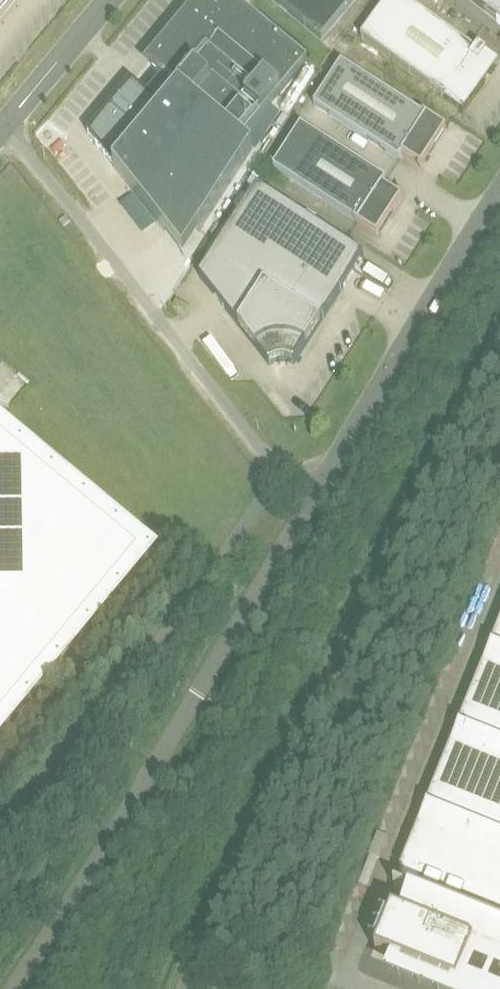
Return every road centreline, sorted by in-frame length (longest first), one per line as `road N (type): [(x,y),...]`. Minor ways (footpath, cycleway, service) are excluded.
road 1 (unclassified): [(13,988),(318,492)]
road 2 (unclassified): [(284,471),(0,853)]
road 3 (unclassified): [(284,471),(6,129)]
road 4 (unclassified): [(318,492),(499,187)]
road 5 (unclassified): [(6,129),(111,0)]

